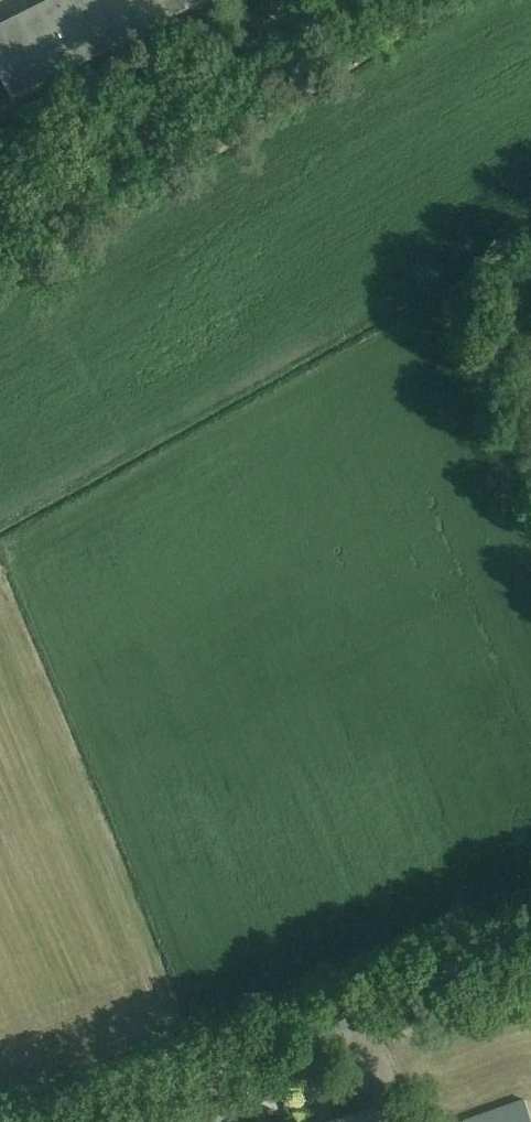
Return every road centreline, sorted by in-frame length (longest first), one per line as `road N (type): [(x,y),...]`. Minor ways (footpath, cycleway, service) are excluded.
road 1 (tertiary): [(530,943),(92,1121)]
road 2 (unclassified): [(0,230),(271,50)]

